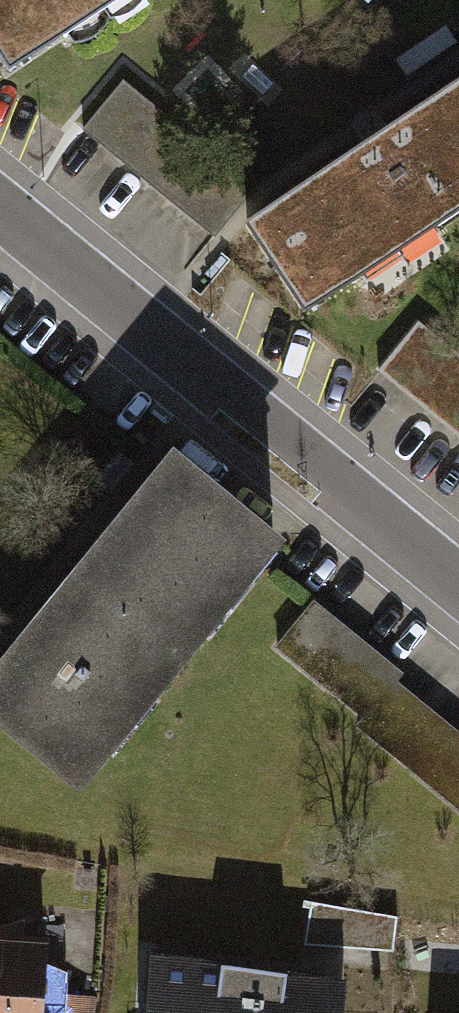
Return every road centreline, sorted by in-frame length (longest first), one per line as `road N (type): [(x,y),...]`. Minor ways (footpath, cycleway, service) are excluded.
road 1 (residential): [(458,580),(0,207)]

